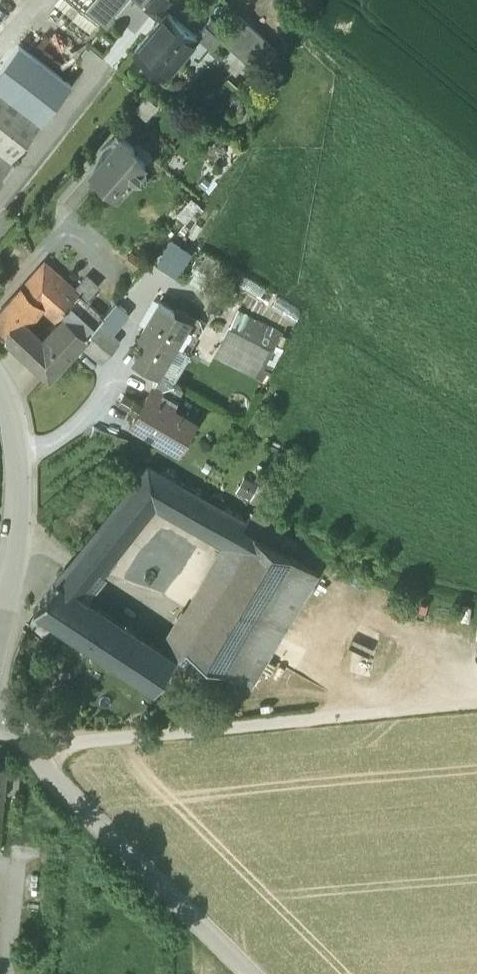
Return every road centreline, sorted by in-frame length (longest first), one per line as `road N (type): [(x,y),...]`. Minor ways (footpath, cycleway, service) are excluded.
road 1 (track): [(33,754),(79,738),(476,704)]
road 2 (unclassified): [(246,973),(33,754),(0,734)]
road 3 (residential): [(0,630),(20,535),(22,473),(0,386)]

